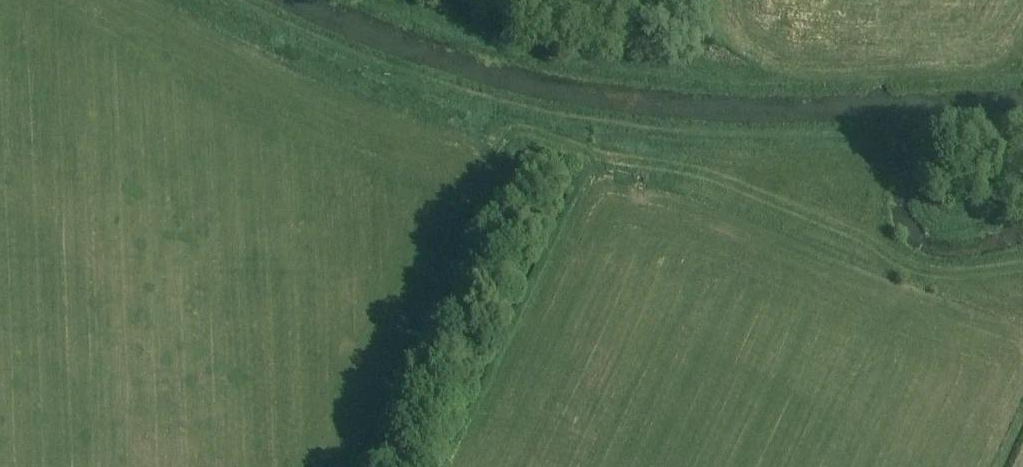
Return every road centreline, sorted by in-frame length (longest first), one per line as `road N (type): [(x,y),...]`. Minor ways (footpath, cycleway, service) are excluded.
road 1 (track): [(1022,134),(607,123),(388,66),(248,0)]
road 2 (track): [(357,0),(505,50),(643,78),(1022,89)]

